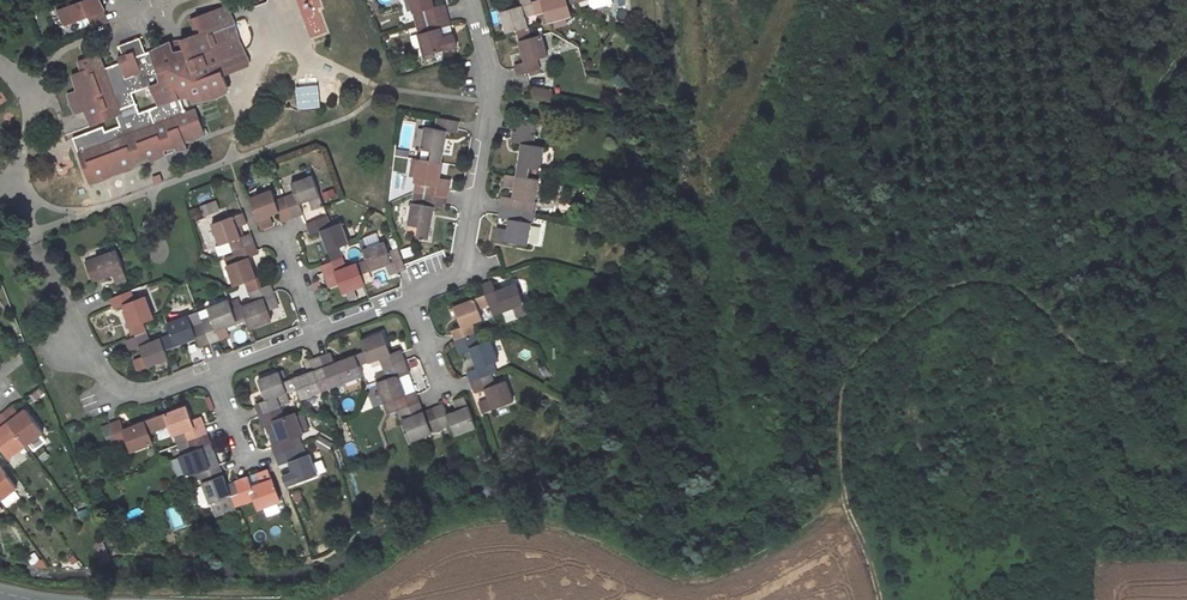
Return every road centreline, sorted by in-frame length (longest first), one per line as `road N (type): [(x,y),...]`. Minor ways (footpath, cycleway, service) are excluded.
road 1 (track): [(879,599),(847,504),(841,395),(865,348),(910,308),(939,289),(991,279),(1033,299),(1083,351),(1106,360),(1186,356)]
road 2 (residential): [(410,296),(454,278),(462,266),(491,102),(491,69),(472,0)]
road 3 (residential): [(35,249),(106,377),(124,392),(151,394),(212,371)]

